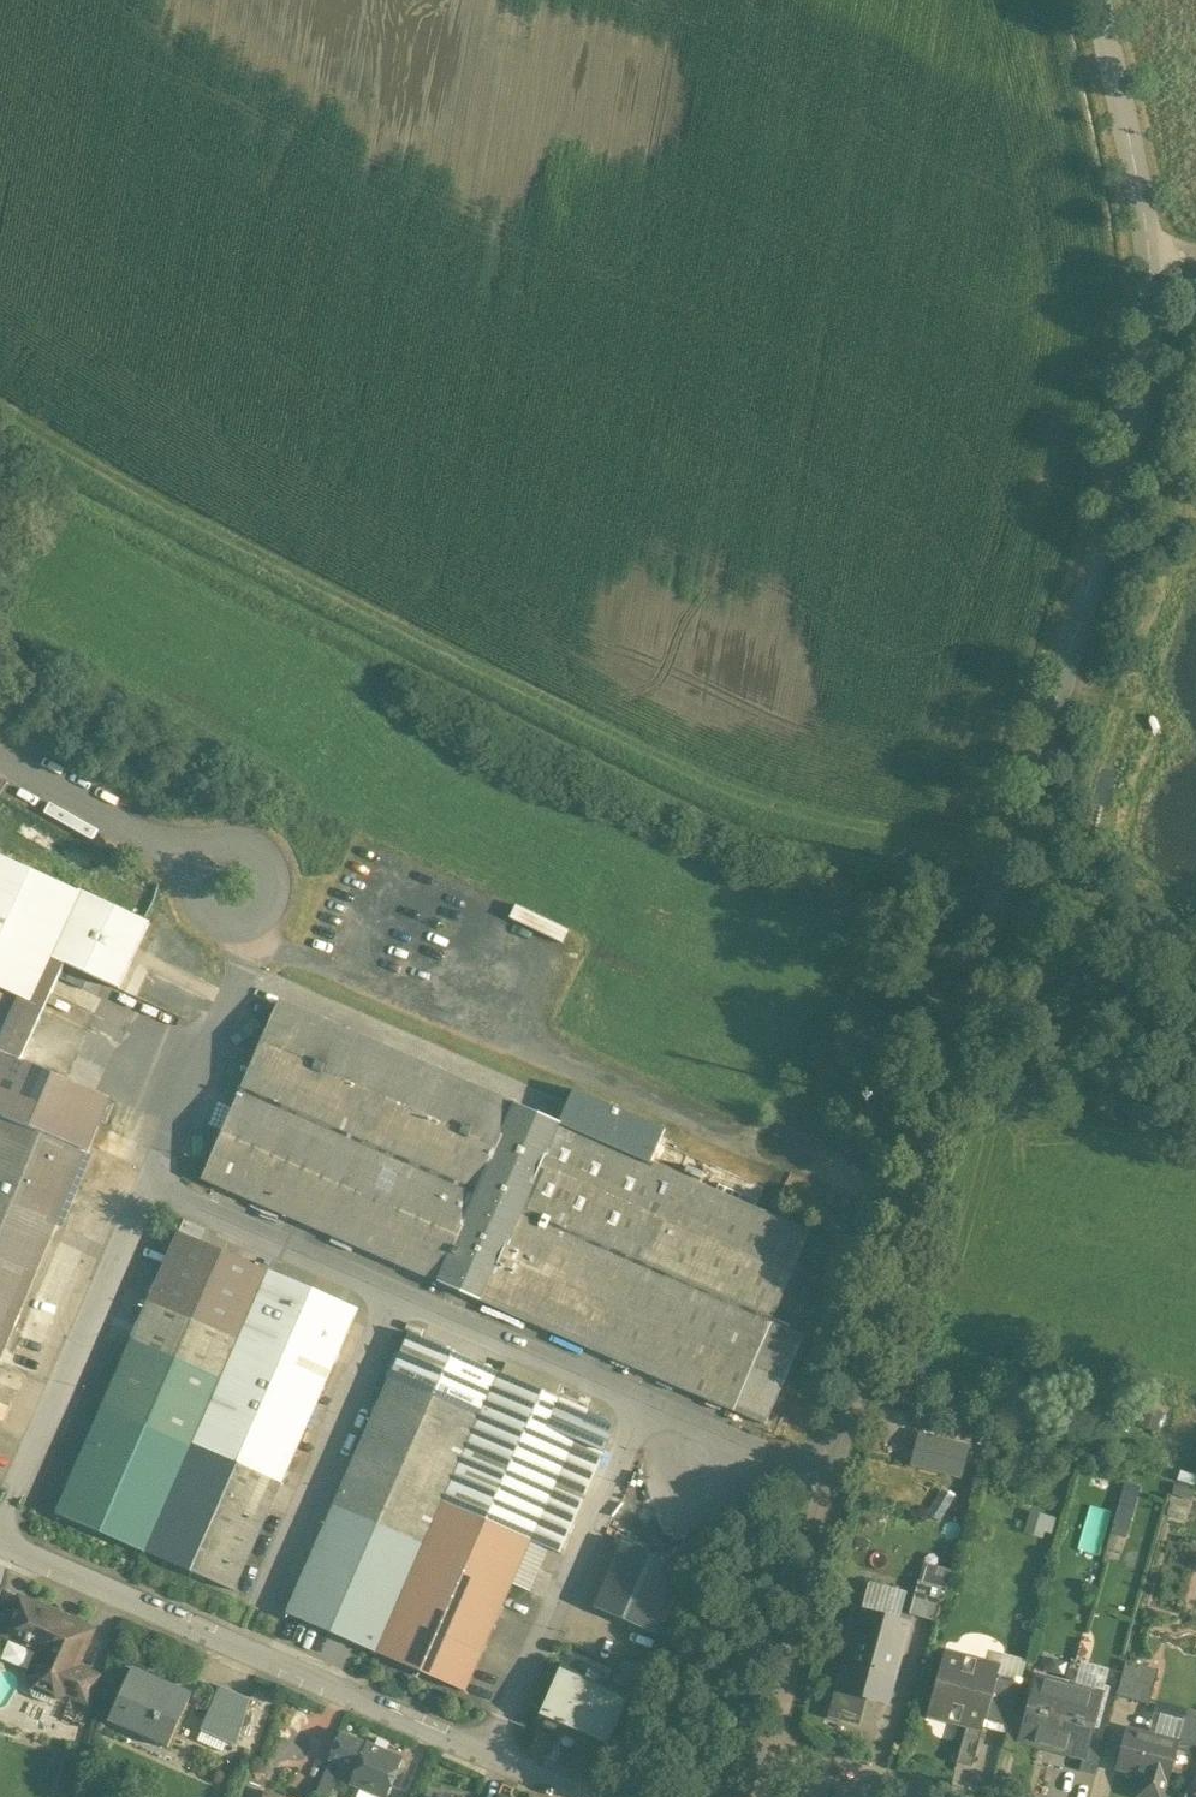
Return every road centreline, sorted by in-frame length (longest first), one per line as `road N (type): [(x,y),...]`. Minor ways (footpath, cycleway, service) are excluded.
road 1 (residential): [(1099,0),(1153,243),(1138,428),(837,1468),(769,1751)]
road 2 (residential): [(0,1540),(591,1796)]
road 3 (residential): [(0,756),(199,865)]
road 4 (residential): [(199,865),(214,848),(243,843),(274,870),(267,909),(247,922),(223,922)]
road 5 (residential): [(769,1751),(926,1796)]

